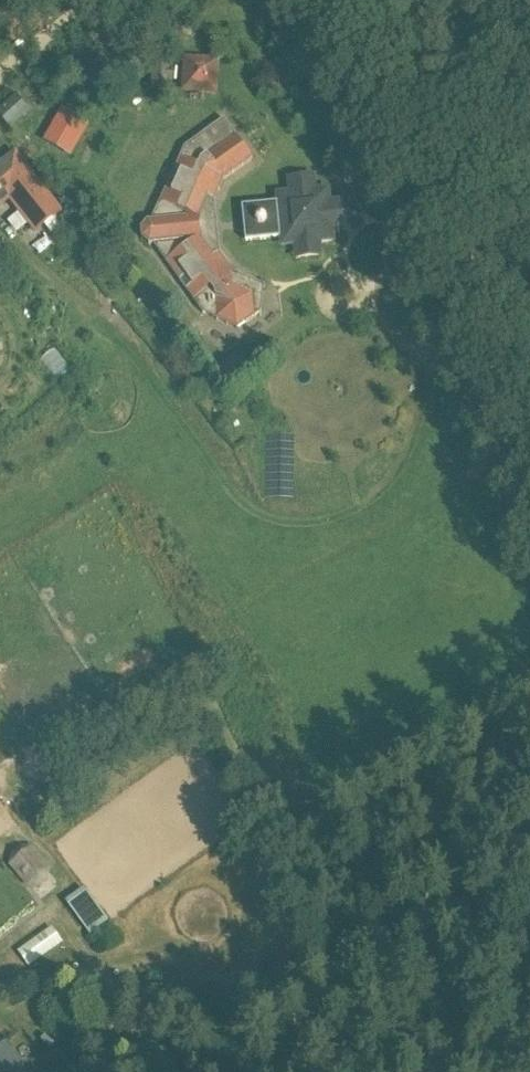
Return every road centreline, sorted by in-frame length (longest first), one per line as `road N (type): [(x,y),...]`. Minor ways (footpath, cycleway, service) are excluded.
road 1 (track): [(529,421),(472,273),(333,0)]
road 2 (track): [(502,0),(494,38),(497,266),(517,395)]

